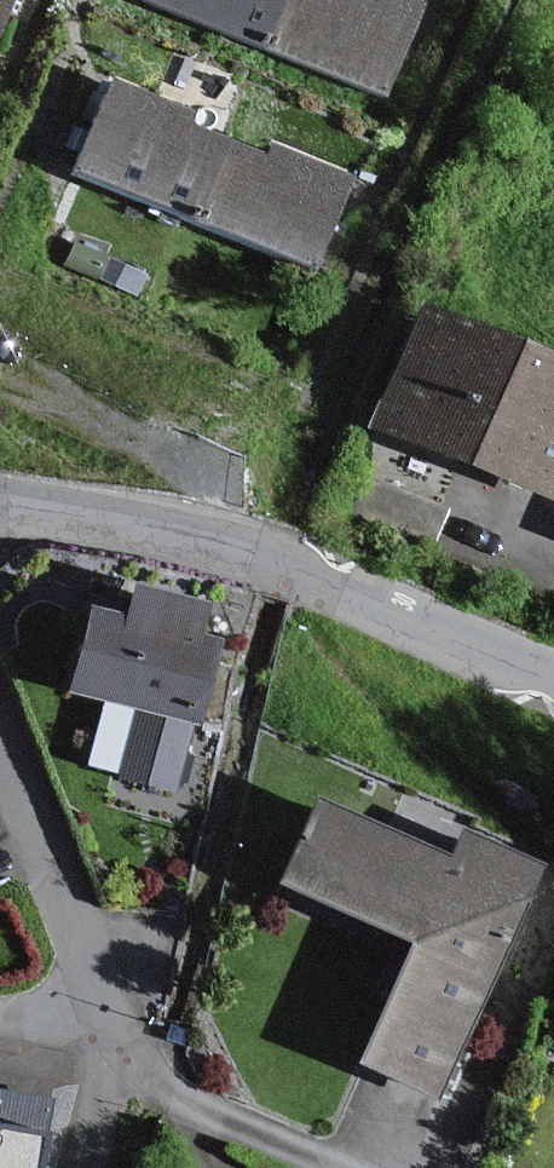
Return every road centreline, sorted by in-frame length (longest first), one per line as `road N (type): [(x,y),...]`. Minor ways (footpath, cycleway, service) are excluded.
road 1 (residential): [(553,684),(224,550),(0,501)]
road 2 (residential): [(0,728),(83,937),(99,1050)]
road 3 (residential): [(99,1050),(339,1167)]
road 4 (residential): [(99,1050),(76,1167)]

